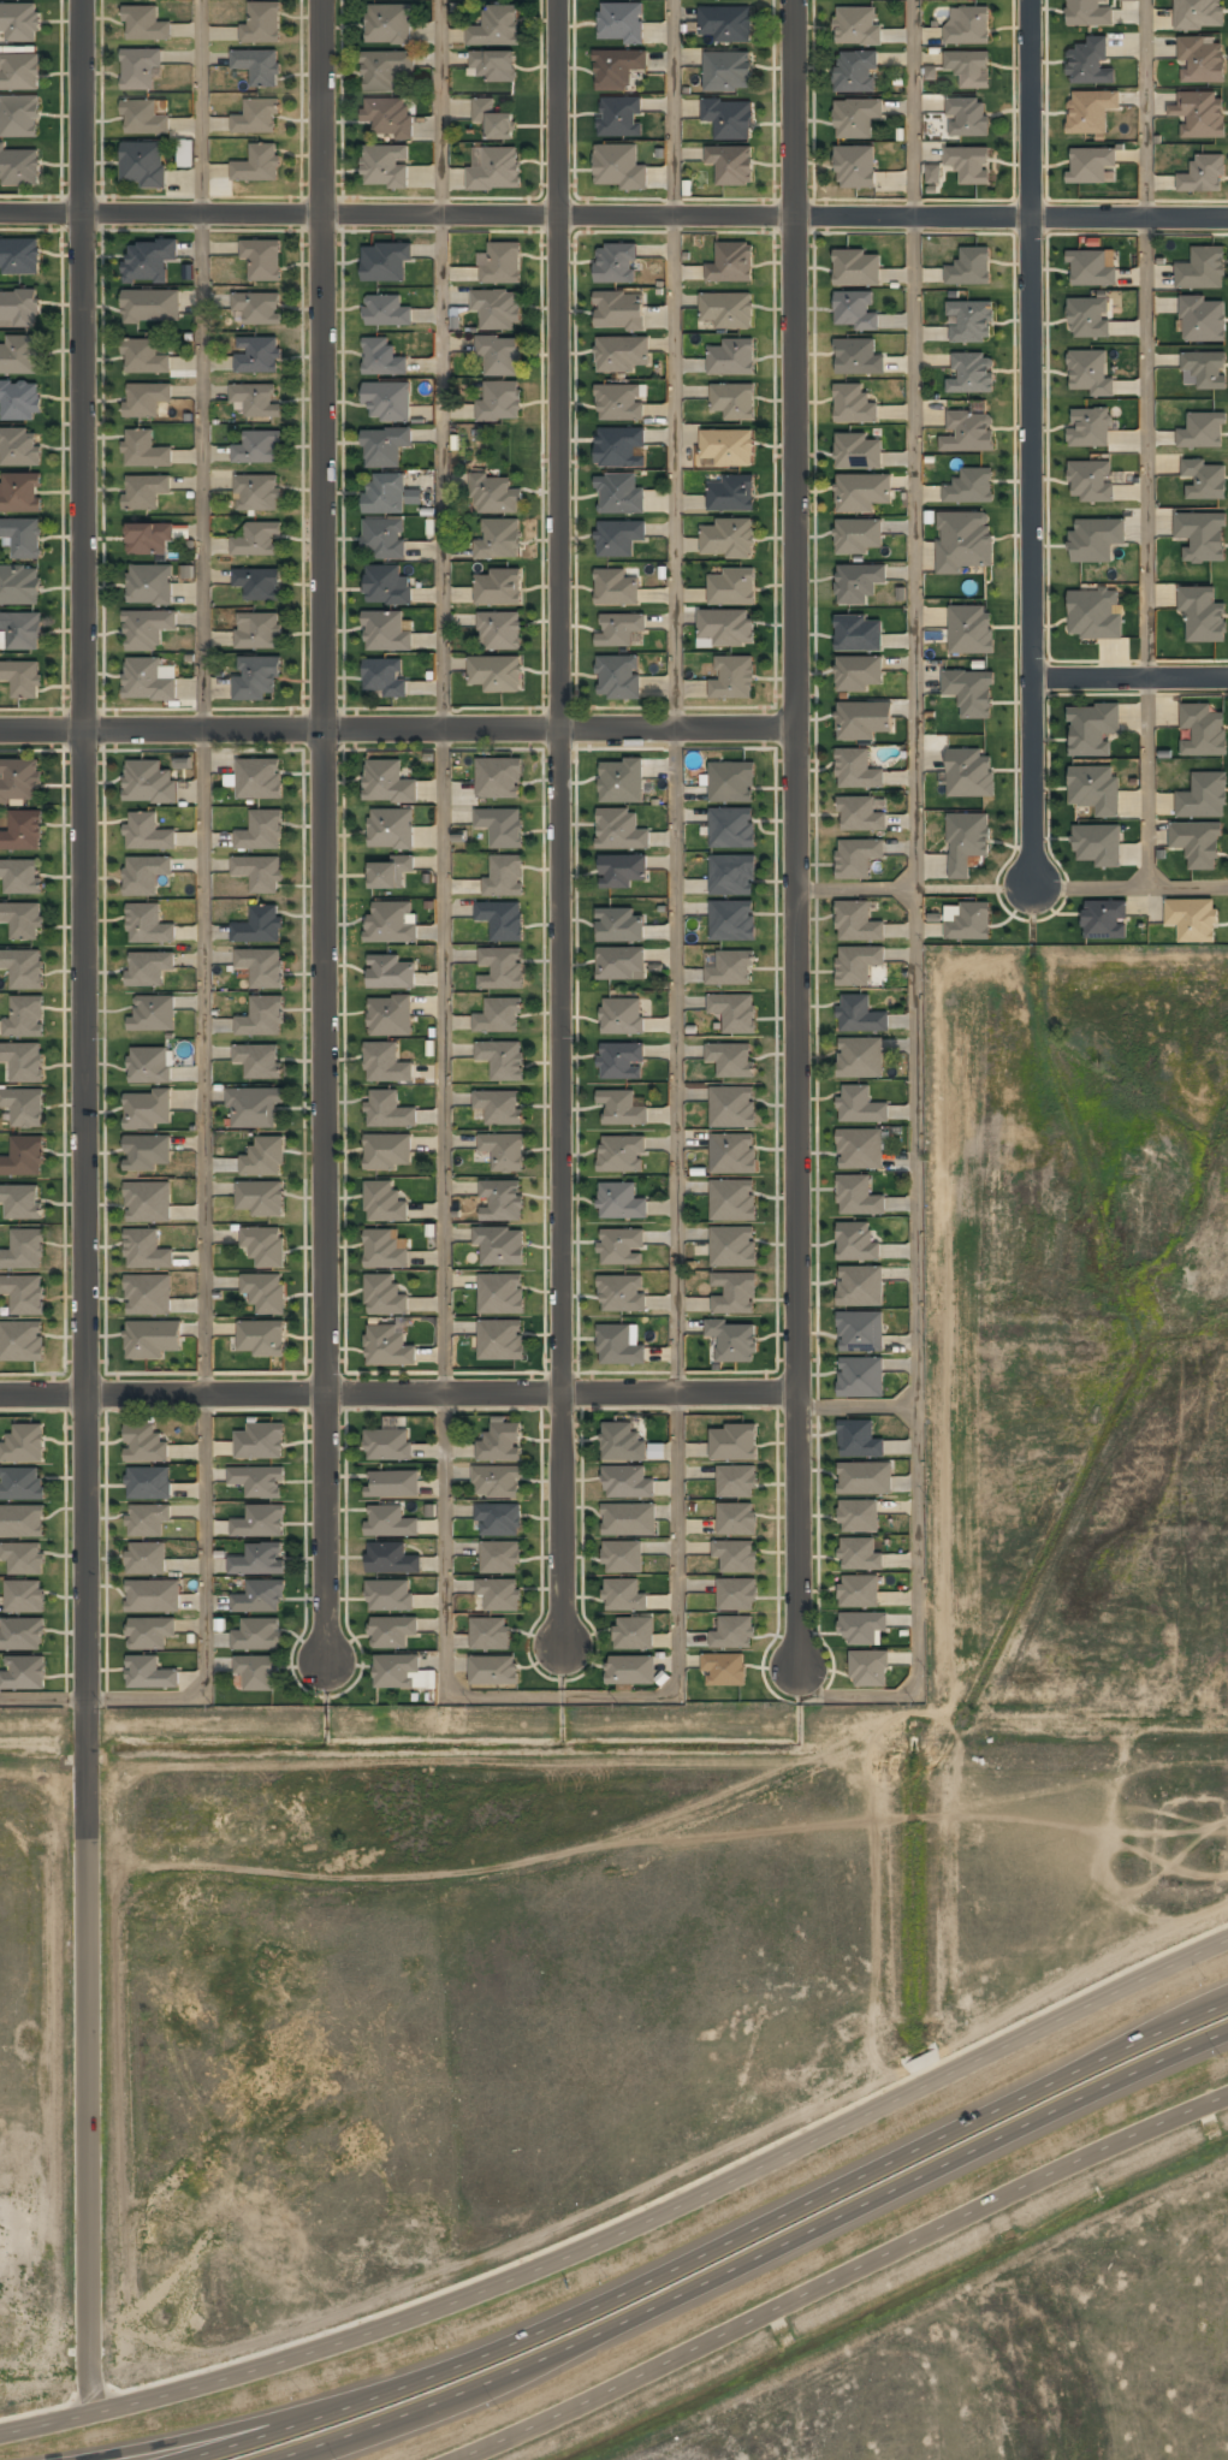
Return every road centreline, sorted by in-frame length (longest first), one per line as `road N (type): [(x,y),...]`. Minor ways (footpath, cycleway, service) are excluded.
road 1 (residential): [(95,2409),(88,2364),(81,1731),(79,0)]
road 2 (residential): [(325,0),(326,1666)]
road 3 (residential): [(796,1661),(795,0)]
road 4 (residential): [(558,1642),(558,0)]
road 5 (secondary): [(1227,1941),(410,2318),(229,2376),(0,2431)]
road 6 (residential): [(0,212),(1227,217)]
road 7 (motorway): [(1227,1992),(522,2328),(219,2438)]
road 8 (motorway): [(306,2459),(540,2373),(1026,2132),(1227,2043)]
road 9 (residential): [(1034,0),(1036,888)]
road 10 (secondary): [(451,2459),(1227,2097)]
road 11 (residential): [(0,1392),(796,1391)]
road 12 (residential): [(0,730),(795,730)]
road 13 (residential): [(1037,675),(1227,674)]
road 14 (motorway): [(219,2438),(72,2459)]

